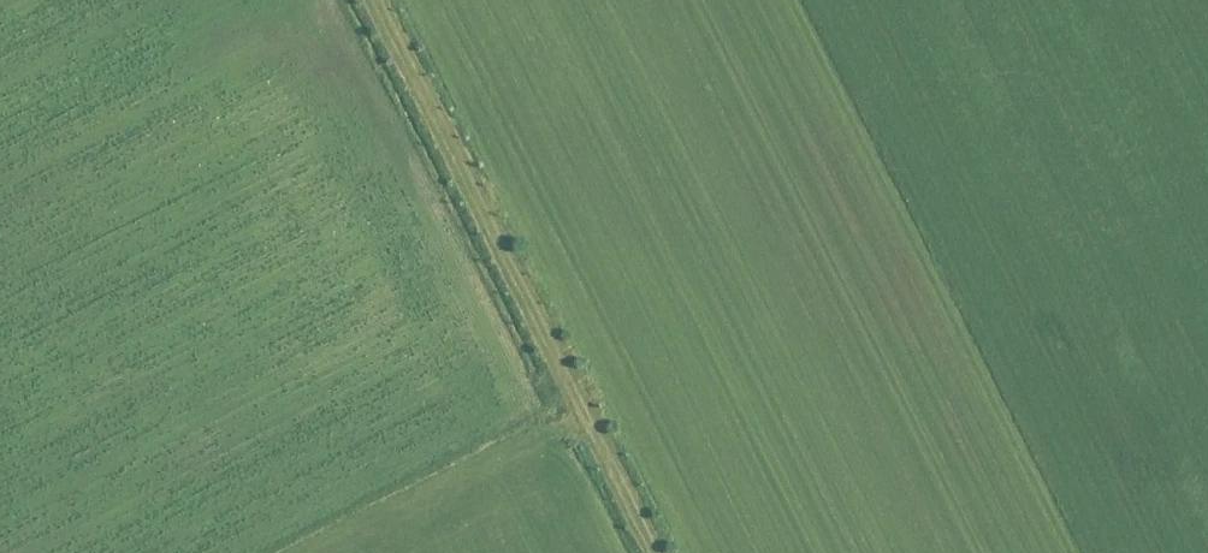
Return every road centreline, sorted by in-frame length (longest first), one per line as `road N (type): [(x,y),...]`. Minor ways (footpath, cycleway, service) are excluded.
road 1 (track): [(374,0),(655,552)]

